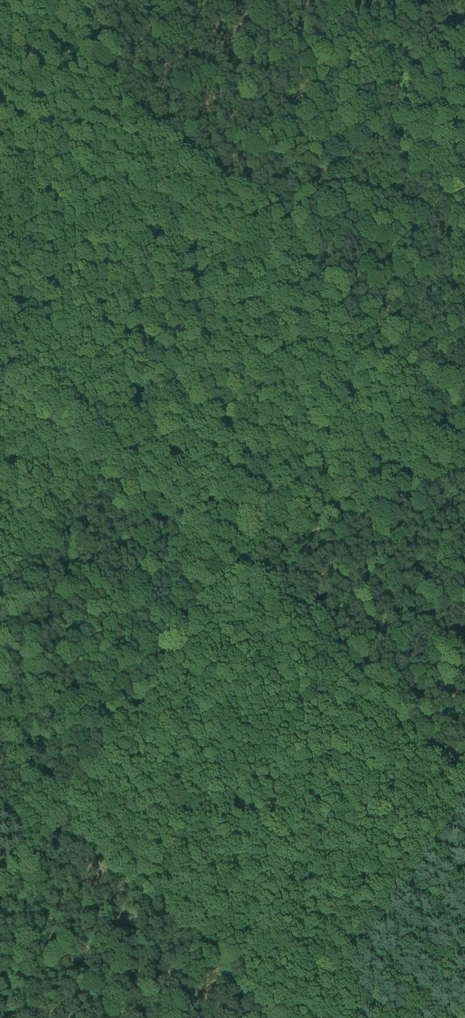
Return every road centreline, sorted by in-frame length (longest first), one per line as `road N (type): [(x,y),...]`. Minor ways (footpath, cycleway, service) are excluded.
road 1 (track): [(266,1017),(233,965),(60,820),(238,567),(0,337)]

